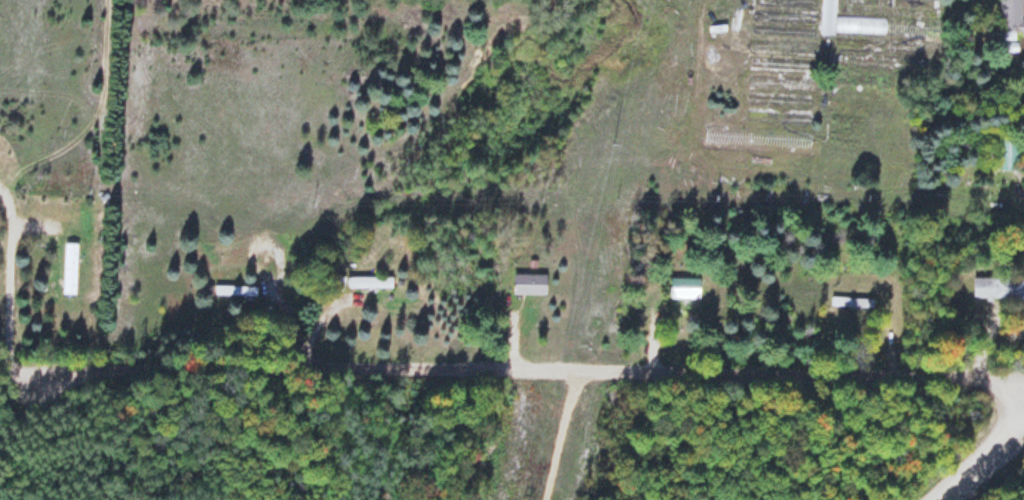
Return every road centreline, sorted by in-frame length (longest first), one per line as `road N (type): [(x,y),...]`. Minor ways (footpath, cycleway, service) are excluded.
road 1 (residential): [(1023,380),(307,369)]
road 2 (residential): [(307,369),(9,370)]

